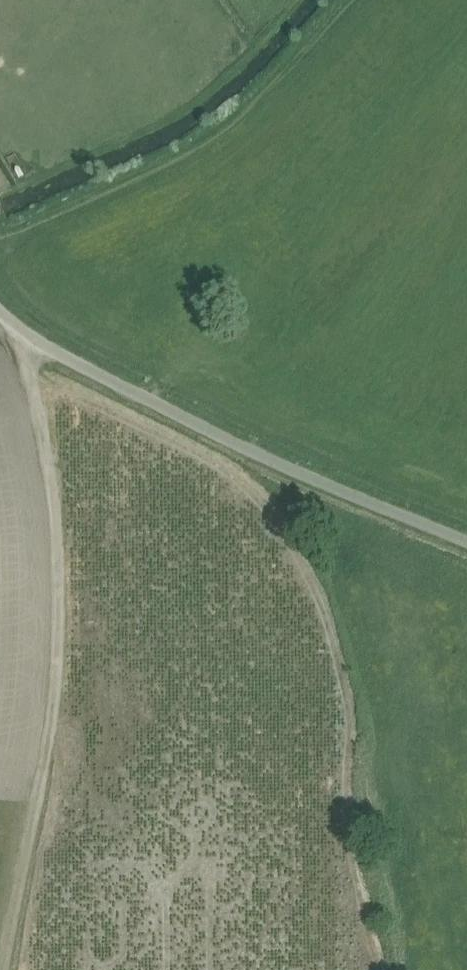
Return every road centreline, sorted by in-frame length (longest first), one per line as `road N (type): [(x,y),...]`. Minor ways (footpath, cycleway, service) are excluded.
road 1 (track): [(15,969),(59,721),(65,587),(45,406),(26,337)]
road 2 (unclassified): [(466,544),(115,383),(26,337),(0,312)]

